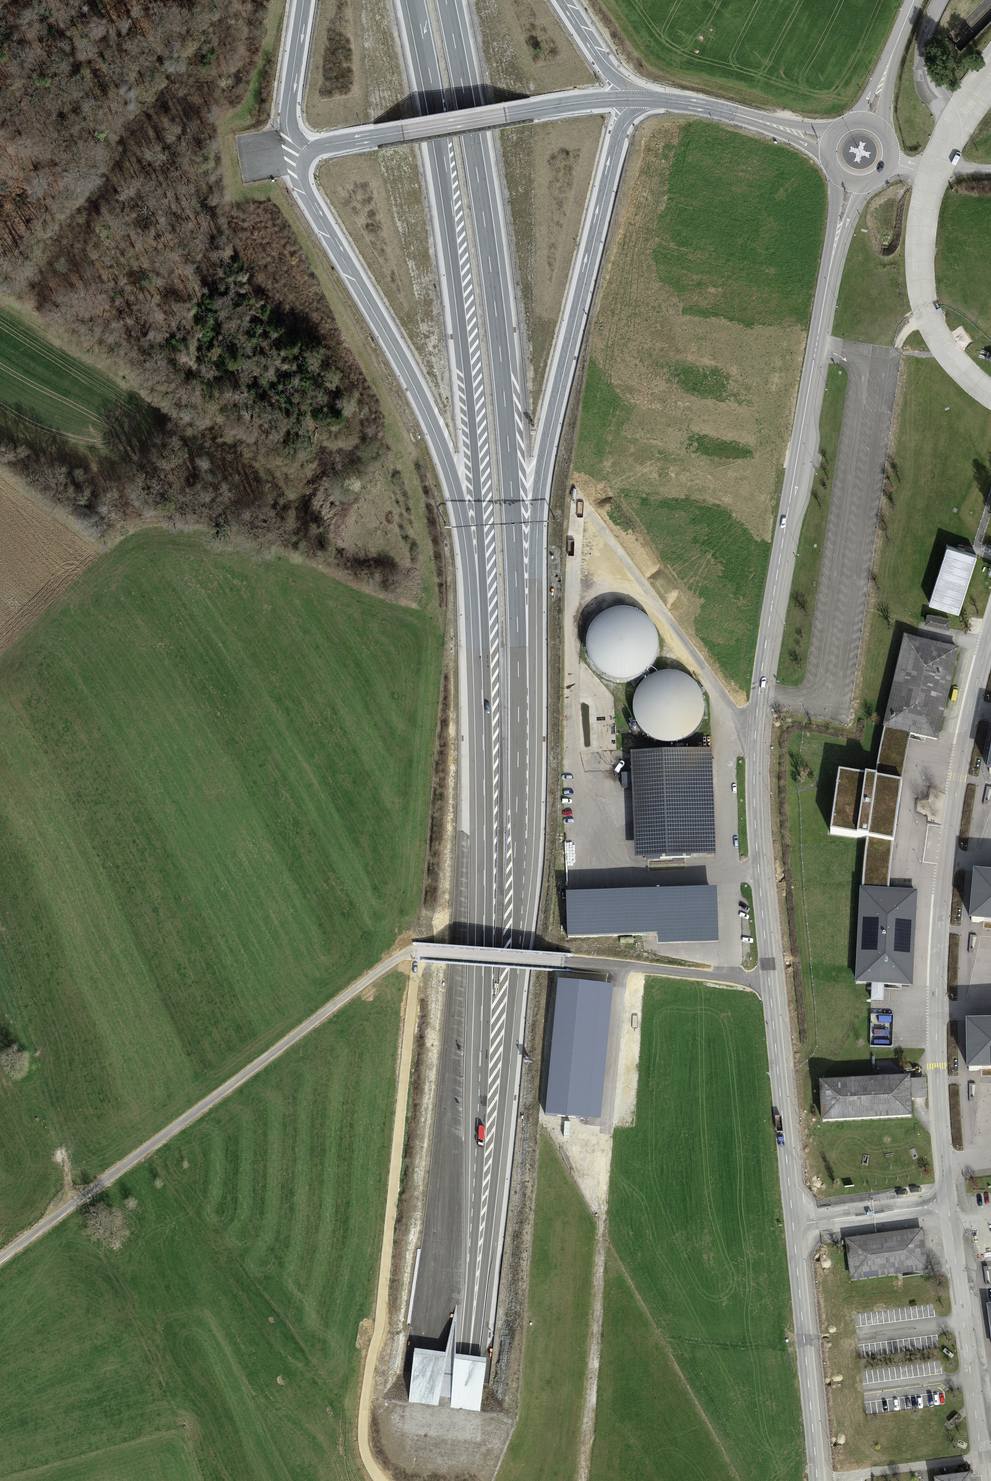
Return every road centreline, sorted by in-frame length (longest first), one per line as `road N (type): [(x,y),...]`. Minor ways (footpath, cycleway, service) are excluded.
road 1 (secondary): [(850,183),(787,520),(753,781),(817,1480)]
road 2 (trunk): [(481,663),(472,1329)]
road 3 (trunk): [(472,1329),(516,952),(523,697)]
road 4 (trunk): [(523,697),(532,668),(537,501),(552,413),(617,135),(646,99)]
road 5 (trunk): [(310,150),(303,170),(309,192),(399,348),(455,478),(481,663)]
road 6 (motorway): [(513,523),(486,214),(446,0)]
road 7 (track): [(415,953),(394,955),(0,1261)]
road 8 (trunk): [(458,294),(483,582),(481,663)]
road 9 (unclassified): [(990,69),(930,175),(922,242),(928,307),(949,354),(990,389)]
road 10 (track): [(415,953),(769,982)]
road 11 (secondary): [(310,150),(578,103),(646,99)]
road 12 (motorway): [(415,0),(458,294)]
road 13 (trunk): [(523,697),(513,523)]
road 14 (motorway): [(307,0),(292,120),(310,150)]
road 15 (trunk): [(472,1329),(457,1480)]
road 16 (motorway): [(646,99),(602,65),(561,0)]
road 17 (secondary): [(918,0),(870,121)]

